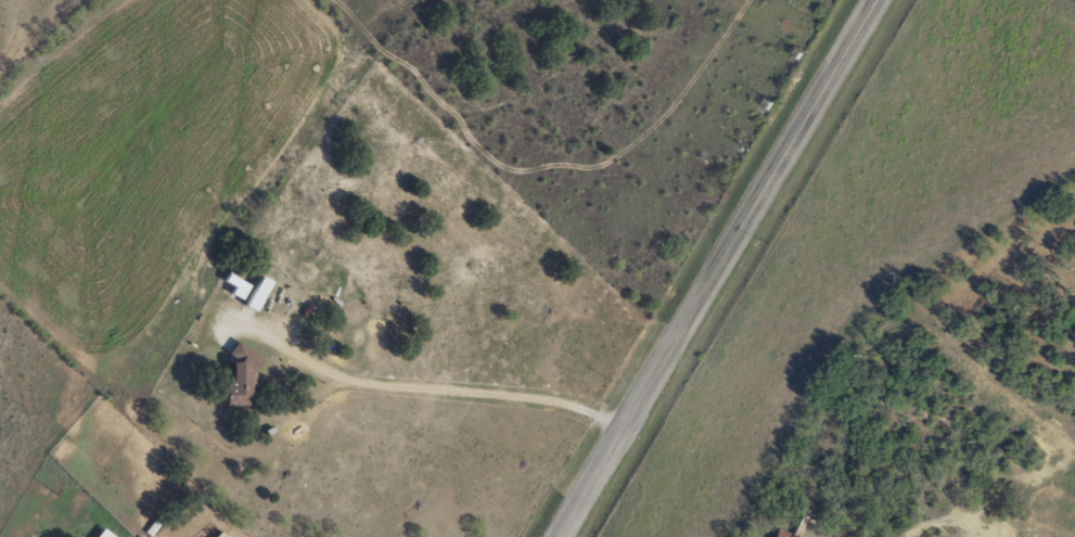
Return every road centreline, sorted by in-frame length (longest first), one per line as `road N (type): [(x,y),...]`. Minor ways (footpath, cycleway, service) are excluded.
road 1 (primary): [(551,536),(875,0)]

